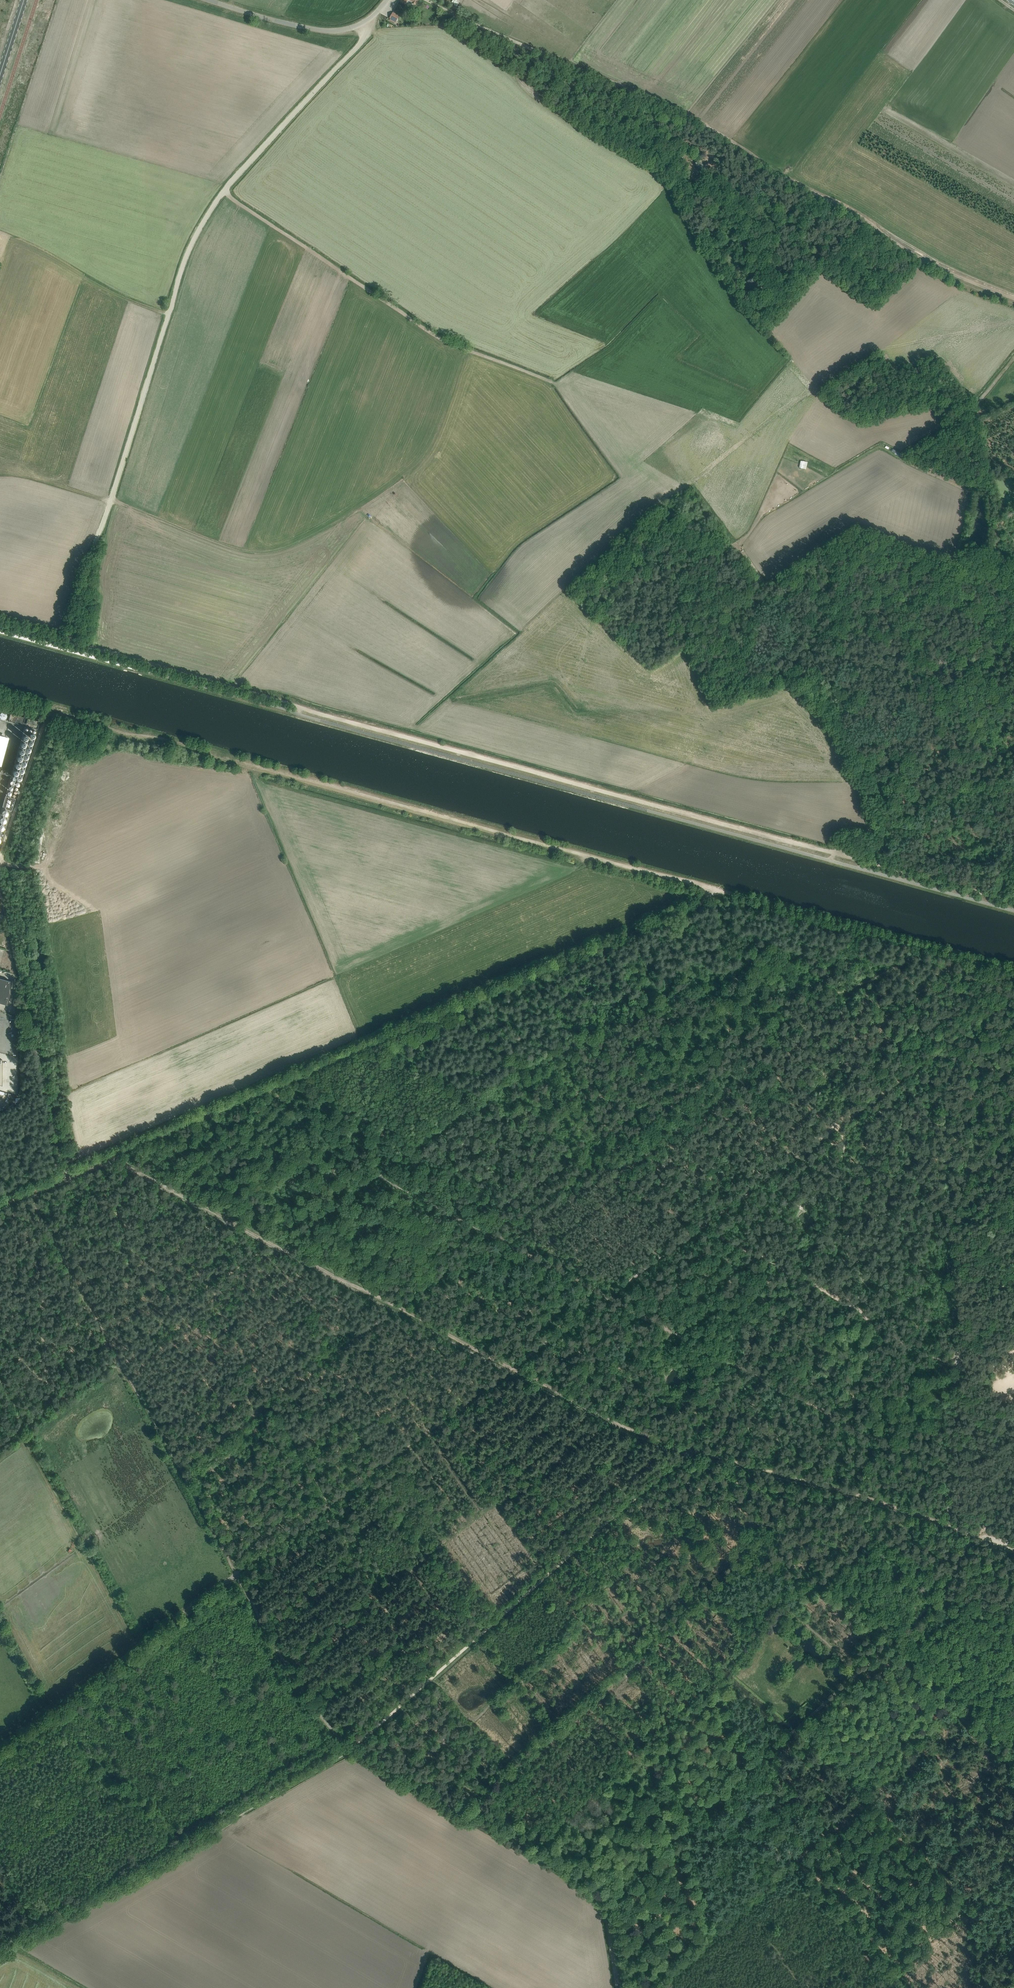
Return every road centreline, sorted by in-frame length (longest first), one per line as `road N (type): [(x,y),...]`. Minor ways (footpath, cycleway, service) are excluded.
road 1 (track): [(1013,902),(0,623)]
road 2 (track): [(355,29),(364,39),(223,193),(195,237),(67,649)]
road 3 (track): [(50,715),(719,892)]
road 4 (track): [(427,0),(680,110),(938,268),(1013,300)]
road 5 (track): [(118,1155),(719,892)]
road 6 (track): [(352,1750),(615,1891),(859,1673)]
road 7 (track): [(350,1747),(0,1949)]
road 8 (track): [(223,193),(439,336),(551,381)]
road 9 (track): [(67,1177),(0,879)]
road 10 (track): [(719,892),(1013,972)]
road 11 (track): [(240,1577),(0,1753)]
road 12 (track): [(350,1747),(300,1687),(240,1577)]
road 13 (track): [(1013,766),(833,853)]
road 14 (unclassified): [(387,0),(355,29),(329,33),(207,0)]
road 15 (track): [(1013,1774),(881,1653)]
road 16 (track): [(128,1160),(284,1246)]
road 17 (track): [(0,862),(50,715)]
road 18 (track): [(881,1653),(941,1599),(974,1534)]
road 19 (track): [(909,452),(969,408),(1013,356)]

